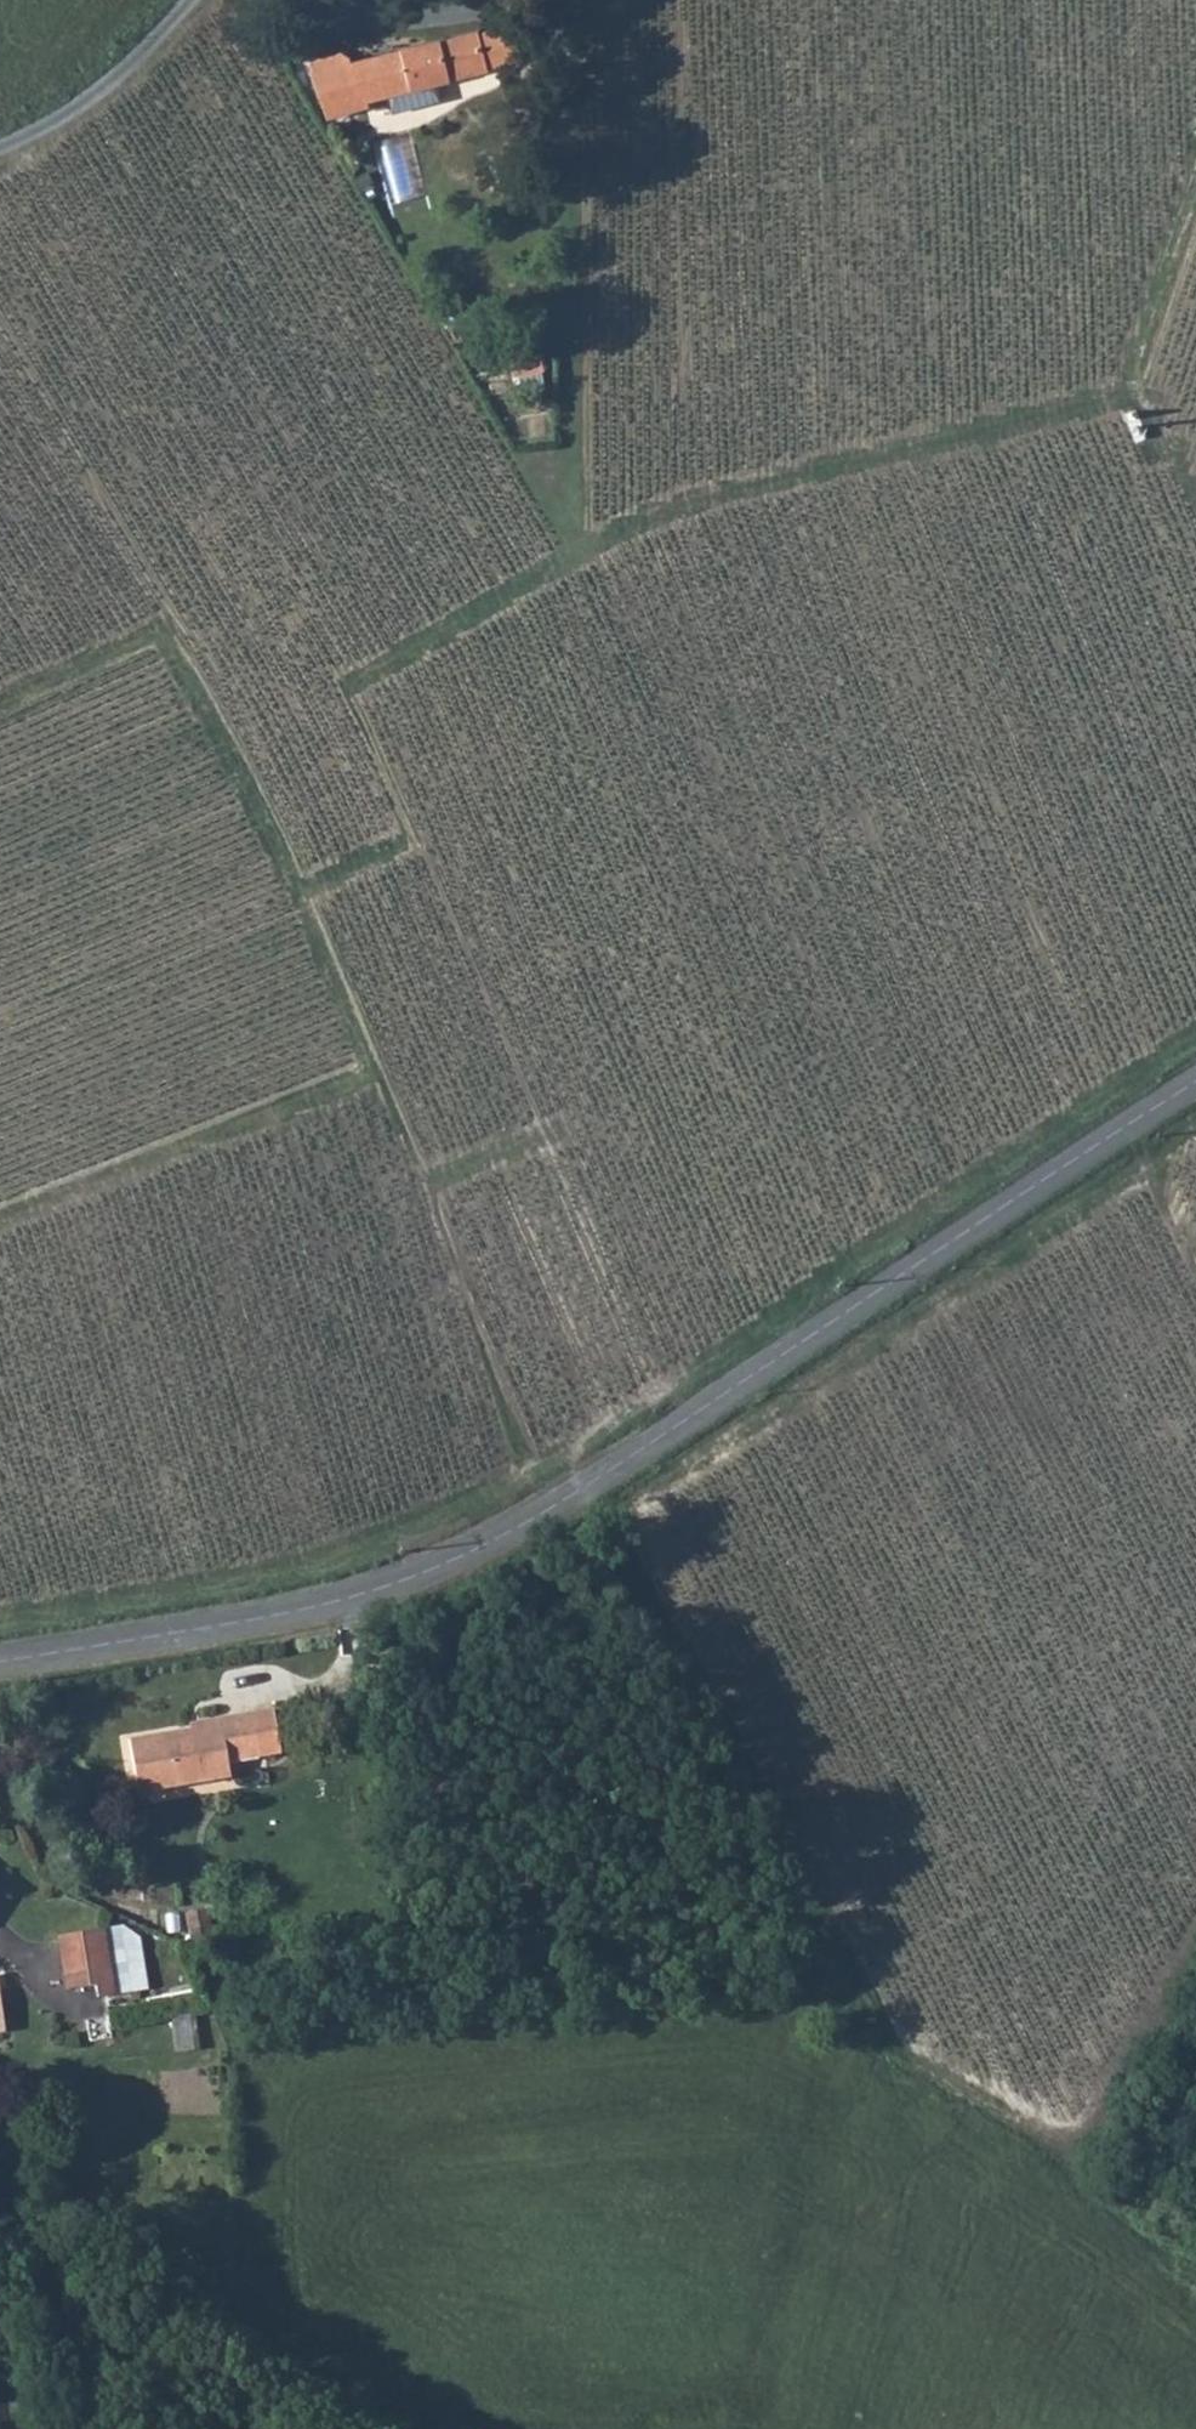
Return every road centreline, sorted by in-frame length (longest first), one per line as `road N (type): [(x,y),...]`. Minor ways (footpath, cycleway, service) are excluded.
road 1 (track): [(1195,513),(1140,391),(609,535),(346,682),(409,840),(295,893),(364,1074),(0,1221)]
road 2 (tertiary): [(1195,1084),(625,1464),(473,1549),(288,1617),(0,1662)]
road 3 (track): [(0,703),(159,635),(295,893)]
road 4 (unclassified): [(191,0),(121,78),(27,145),(0,153)]
road 5 (unclassified): [(0,2206),(44,2273),(91,2428)]
road 6 (track): [(1140,391),(1127,357),(1195,163)]

